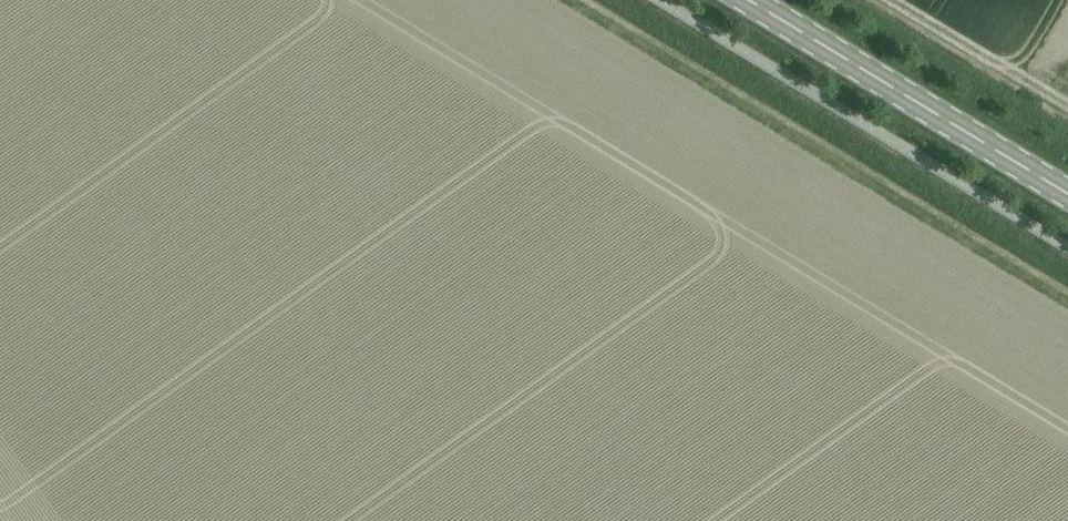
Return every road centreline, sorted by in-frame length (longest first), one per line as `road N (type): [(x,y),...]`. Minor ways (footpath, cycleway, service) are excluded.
road 1 (secondary): [(745,0),(1067,195)]

